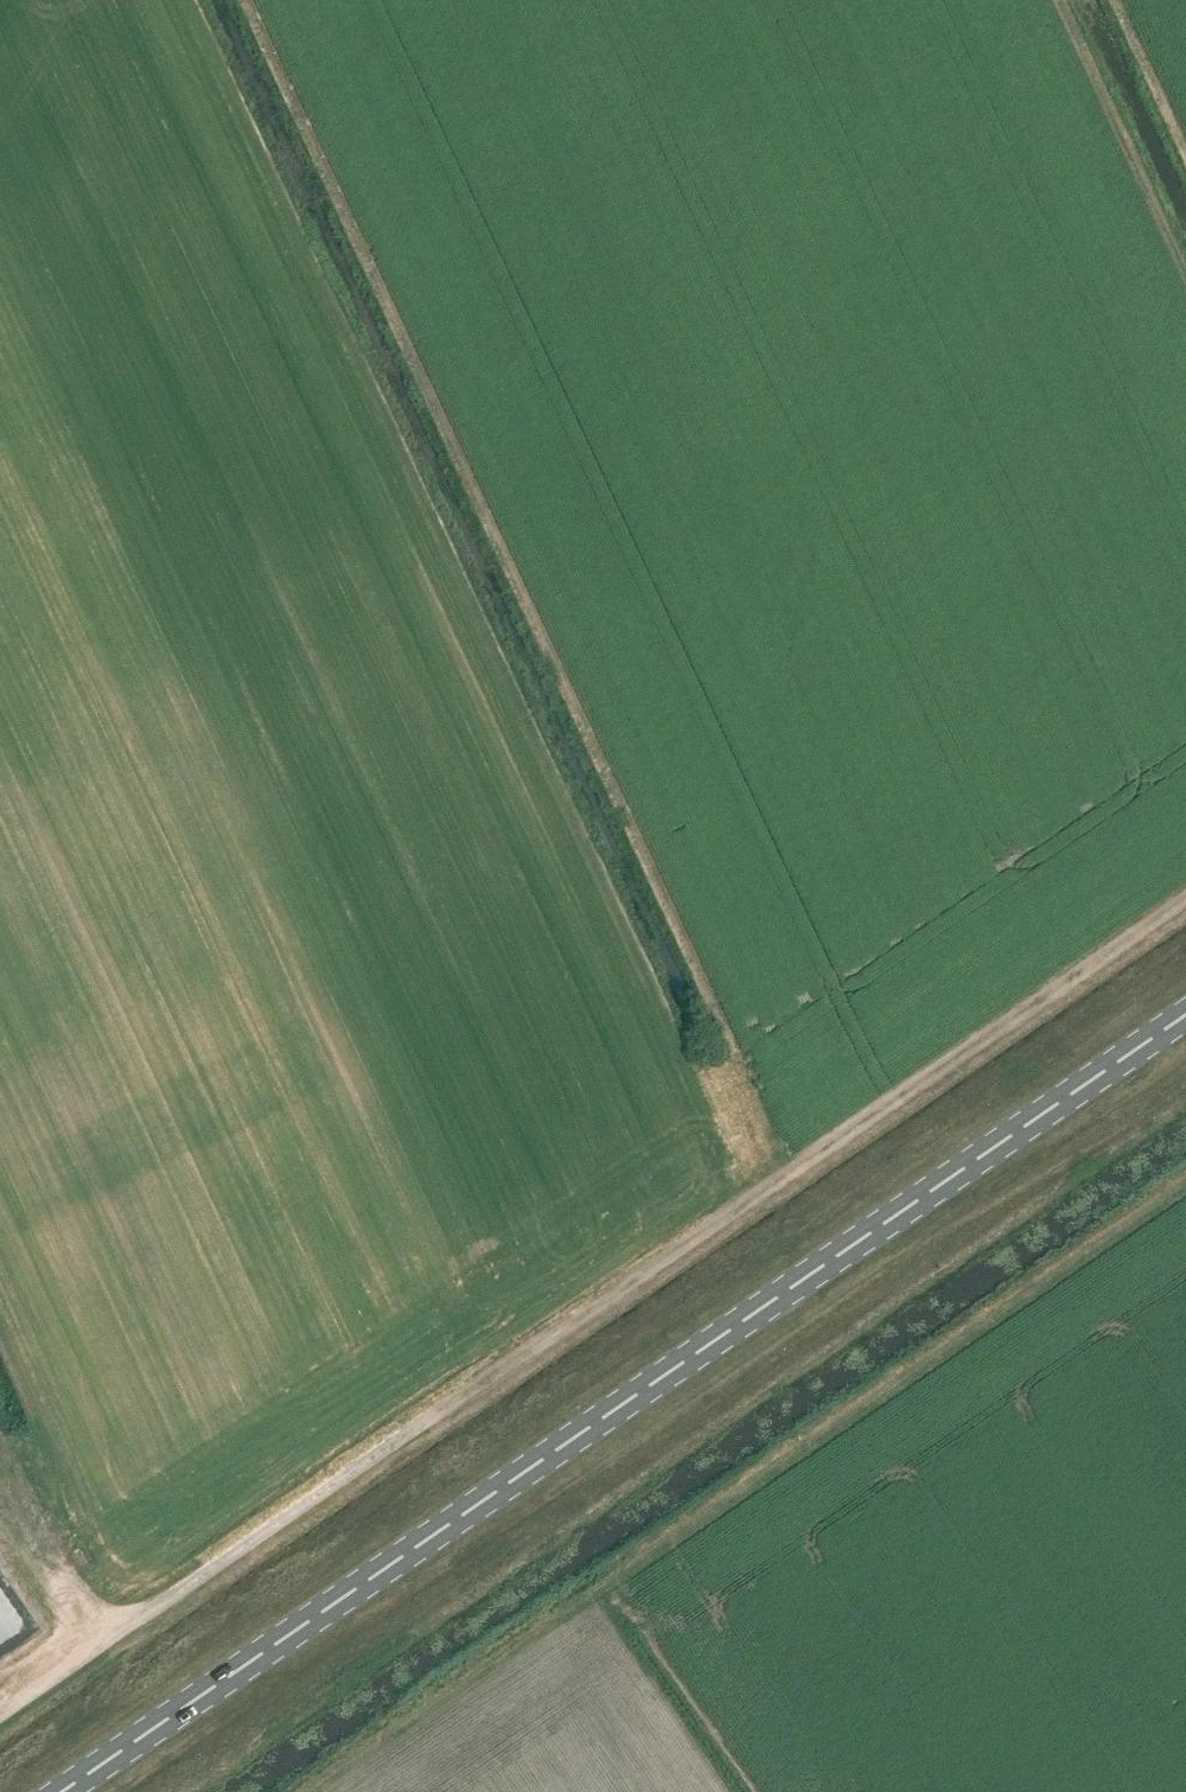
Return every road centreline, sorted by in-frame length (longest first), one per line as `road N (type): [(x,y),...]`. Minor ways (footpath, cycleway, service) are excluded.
road 1 (primary): [(63,1791),(1185,1015)]
road 2 (unclassified): [(0,1715),(435,1416)]

